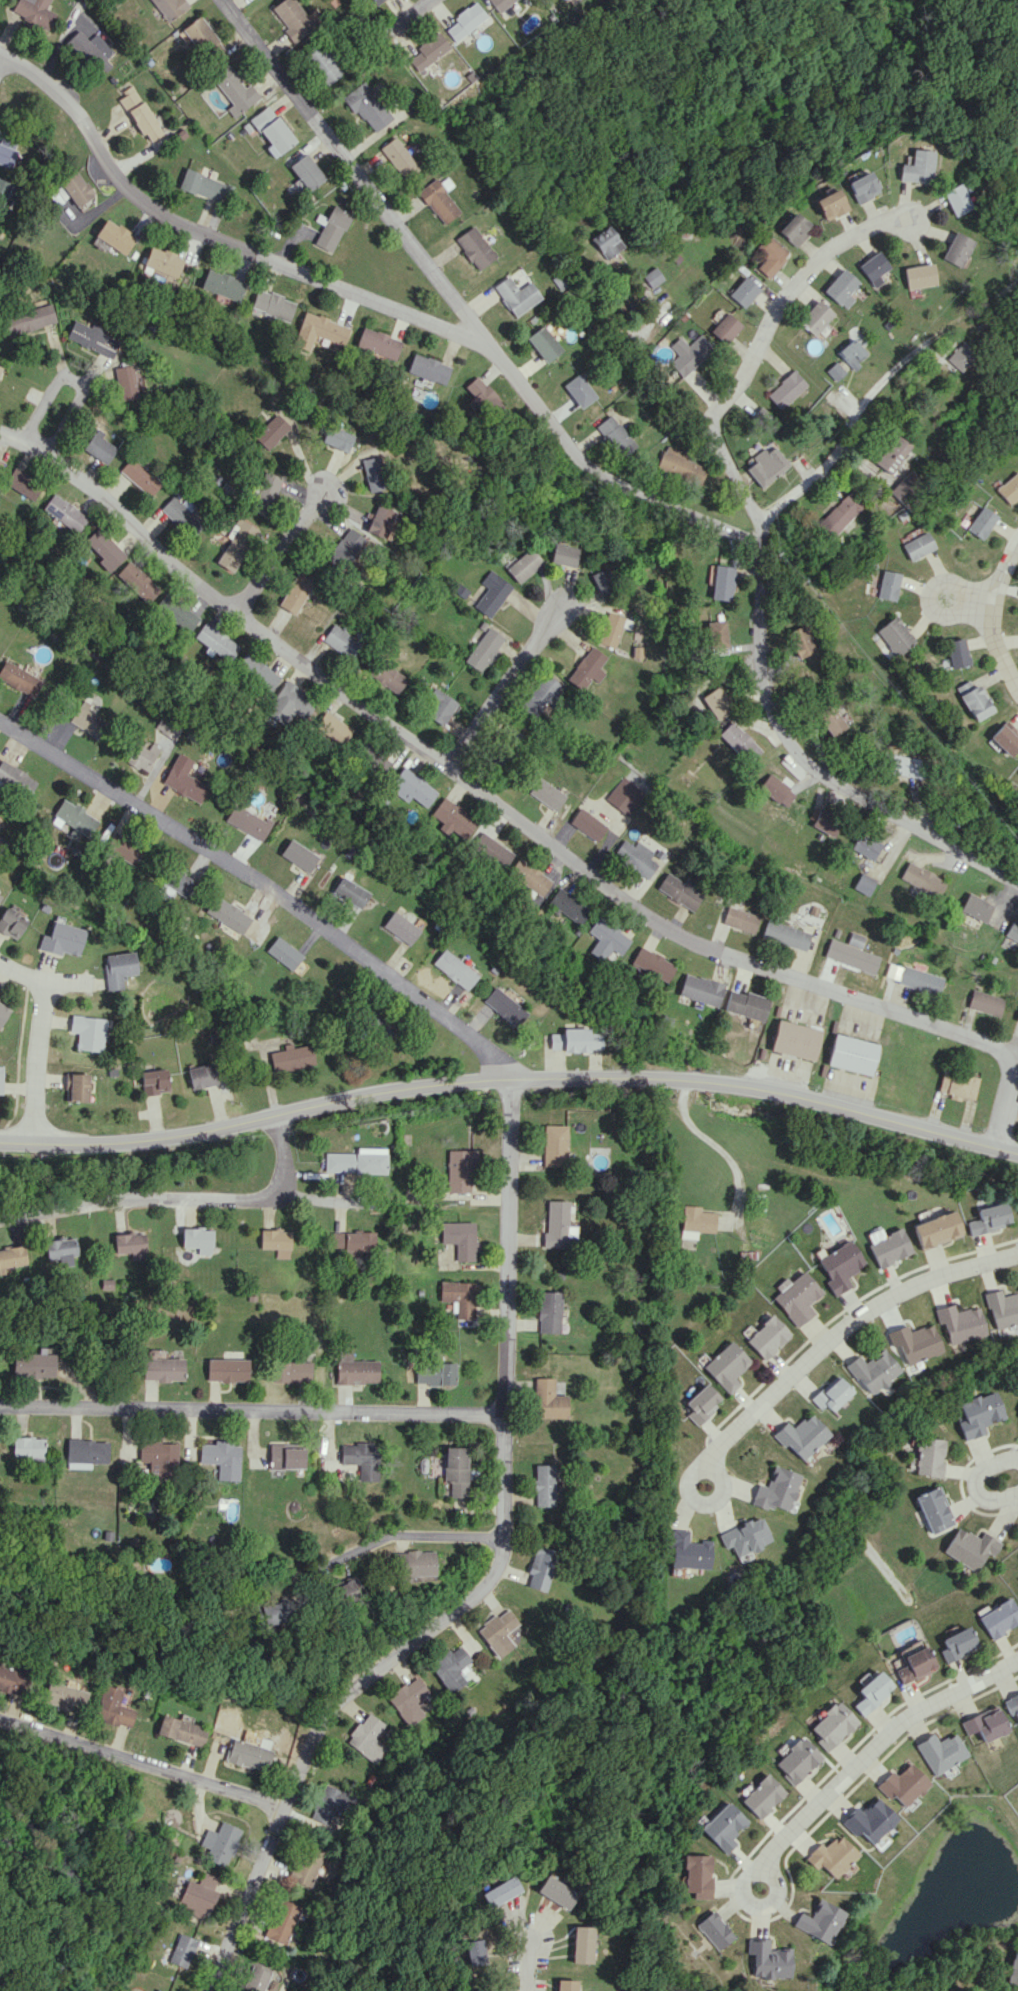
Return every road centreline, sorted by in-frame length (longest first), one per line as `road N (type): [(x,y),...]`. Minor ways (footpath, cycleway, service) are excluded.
road 1 (residential): [(1013,1058),(668,937),(217,601),(83,483),(0,433)]
road 2 (tertiary): [(0,1143),(142,1146),(456,1087),(595,1083),(711,1085),(805,1099),(1017,1160)]
road 3 (residential): [(514,1086),(506,1561),(483,1593),(339,1700),(303,1747),(215,1990)]
road 4 (residential): [(764,544),(598,483),(218,0)]
road 5 (residential): [(1017,901),(908,854),(794,761),(743,666),(771,522),(842,455),(887,381),(940,341)]
road 6 (residential): [(514,1086),(486,1054),(245,874),(110,794),(0,711)]
road 7 (residential): [(0,60),(35,76),(90,126),(102,161),(156,220),(489,345)]
road 8 (residential): [(0,1410),(510,1418)]
road 9 (residential): [(764,544),(715,441),(720,404),(803,271),(856,229),(913,220)]
road 10 (residential): [(1017,1254),(917,1283),(872,1307),(711,1454)]
road 11 (residential): [(273,1122),(289,1164),(285,1183),(268,1200),(184,1198),(0,1221)]
road 12 (residential): [(1017,1661),(909,1709),(780,1843),(764,1871)]
road 13 (residential): [(0,1719),(282,1804)]
road 14 (residential): [(447,770),(562,611)]
road 15 (residential): [(506,1548),(406,1539),(318,1575)]
road 16 (residential): [(48,461),(82,379),(67,371),(53,380),(18,442)]
road 17 (residential): [(32,1144),(45,981)]
road 18 (residential): [(740,1221),(738,1170),(691,1119),(684,1085)]
road 19 (residential): [(240,617),(328,491)]
road 20 (residential): [(1017,687),(1000,613),(1017,544)]
road 21 (residential): [(711,1454),(689,1477),(696,1504),(721,1493),(711,1454)]

